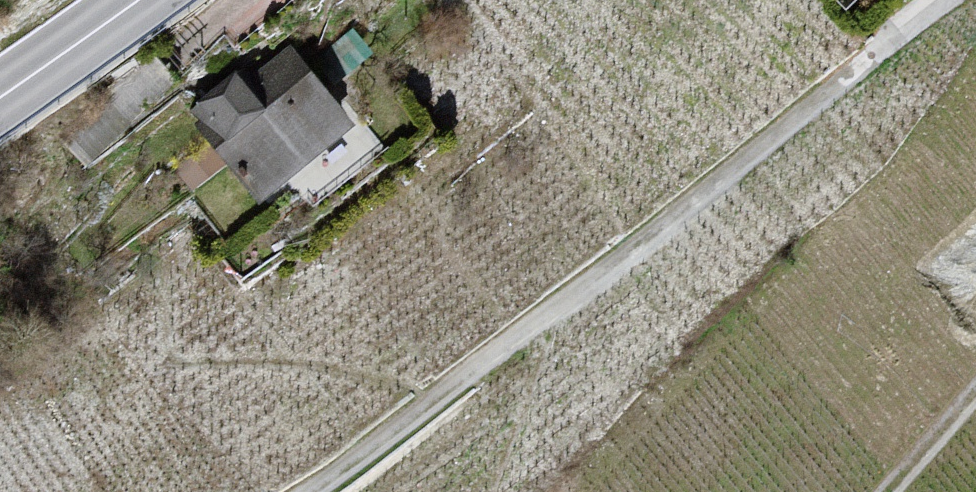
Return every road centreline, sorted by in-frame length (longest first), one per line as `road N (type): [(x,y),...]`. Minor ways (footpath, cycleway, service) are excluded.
road 1 (track): [(918,41),(570,275),(284,491)]
road 2 (secondary): [(138,0),(0,98)]
road 3 (track): [(975,391),(890,491)]

